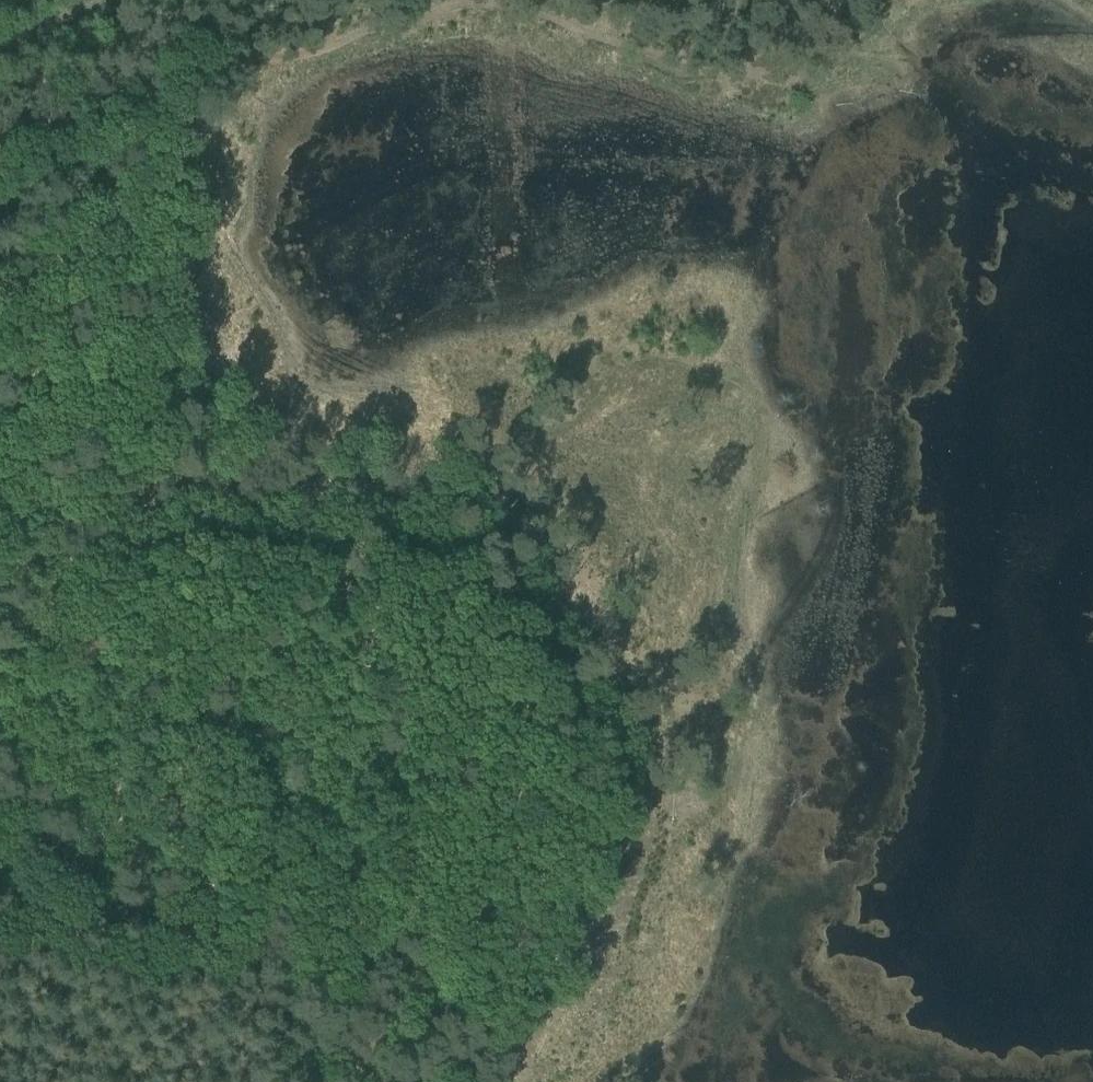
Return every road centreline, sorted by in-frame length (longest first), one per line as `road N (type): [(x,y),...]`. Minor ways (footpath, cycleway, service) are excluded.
road 1 (track): [(1092,32),(1031,29),(710,66),(500,3),(391,6),(295,58),(194,41),(0,161)]

